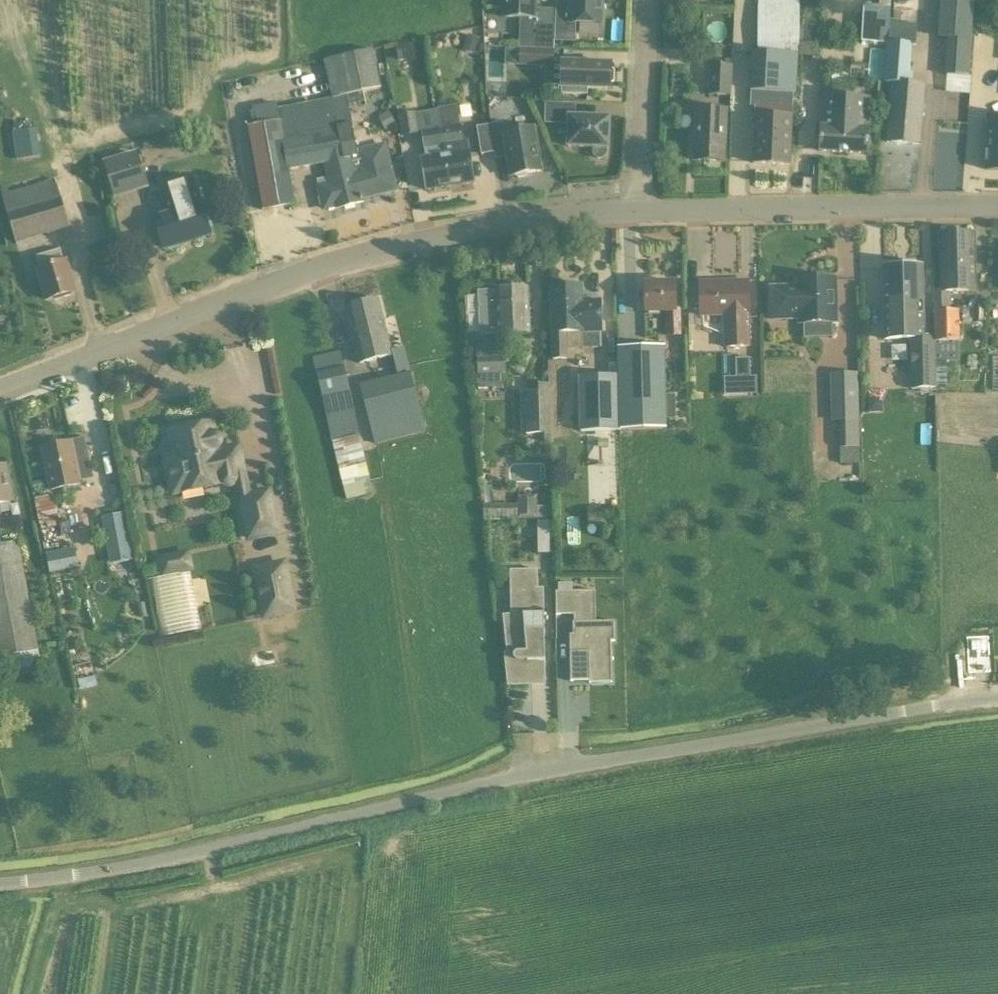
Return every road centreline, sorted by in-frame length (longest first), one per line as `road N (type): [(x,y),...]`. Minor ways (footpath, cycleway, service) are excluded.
road 1 (residential): [(0,883),(189,854),(485,782),(997,698)]
road 2 (tertiary): [(0,388),(303,272),(537,218),(640,210)]
road 3 (tertiary): [(640,210),(997,204)]
road 4 (residential): [(640,210),(644,0)]

